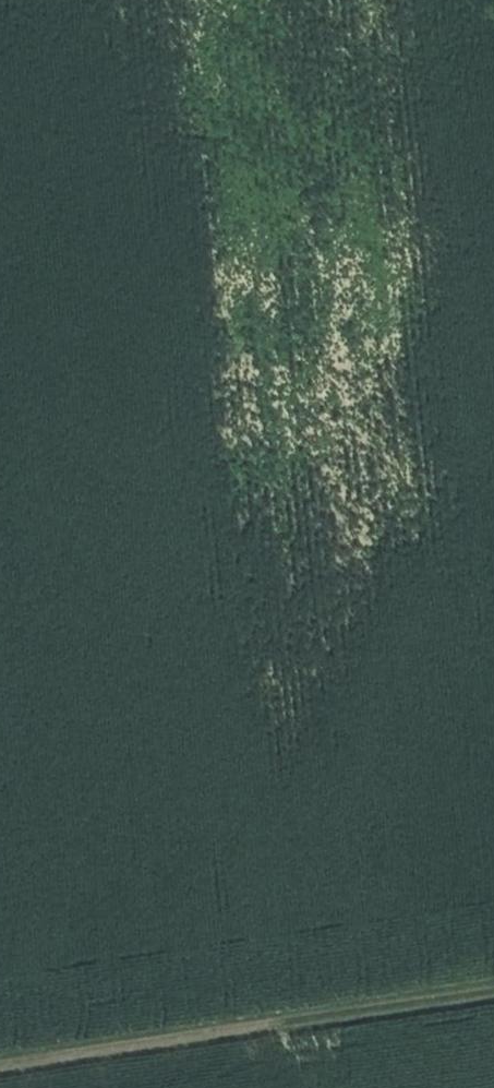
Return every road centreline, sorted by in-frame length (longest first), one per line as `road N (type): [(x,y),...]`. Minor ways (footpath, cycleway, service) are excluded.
road 1 (track): [(0,1067),(493,985)]

